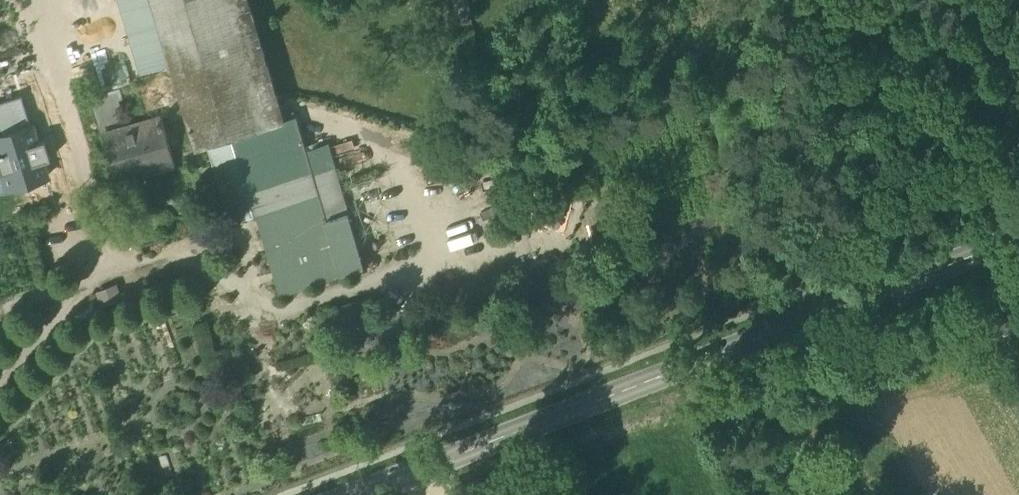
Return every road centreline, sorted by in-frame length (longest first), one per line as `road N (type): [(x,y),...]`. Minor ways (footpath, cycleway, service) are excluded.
road 1 (secondary): [(1018,237),(349,494)]
road 2 (track): [(700,359),(696,467),(713,494)]

